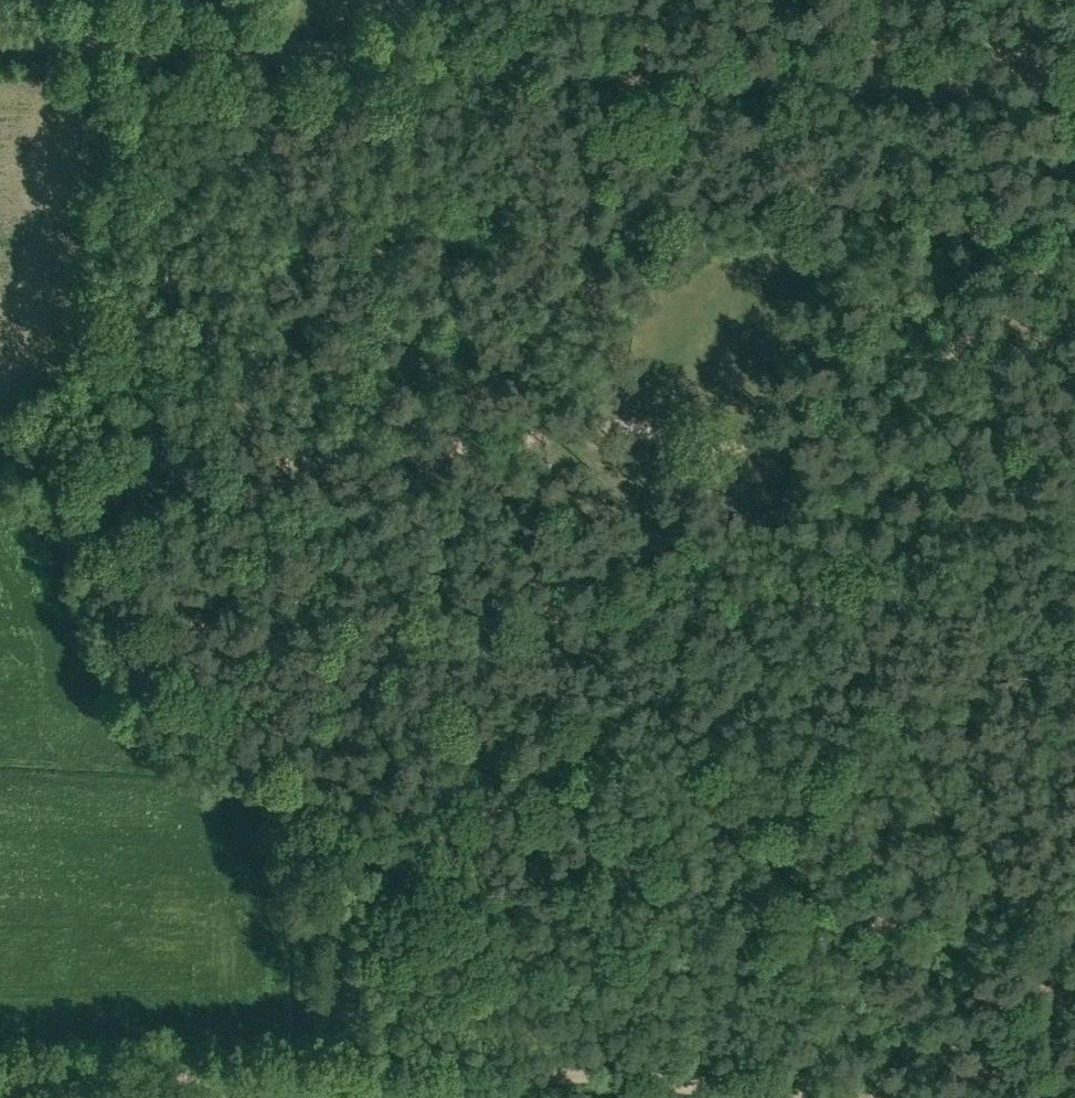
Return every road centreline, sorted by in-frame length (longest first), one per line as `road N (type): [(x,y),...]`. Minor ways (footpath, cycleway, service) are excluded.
road 1 (track): [(0,34),(1058,90)]
road 2 (track): [(0,1082),(601,1081),(729,1097)]

